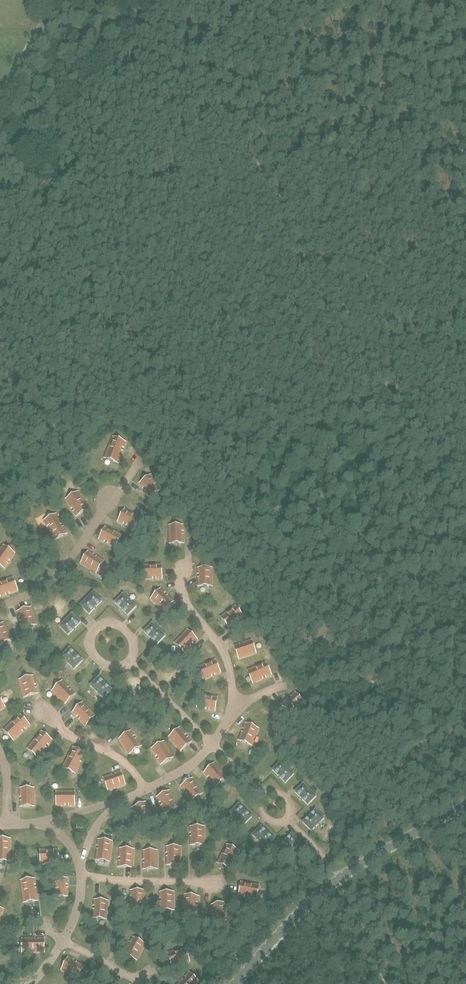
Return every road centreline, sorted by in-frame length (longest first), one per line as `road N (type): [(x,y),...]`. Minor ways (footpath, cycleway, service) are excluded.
road 1 (track): [(465,154),(371,127),(299,146),(105,291)]
road 2 (tertiary): [(234,983),(301,909),(348,871),(465,804)]
road 3 (track): [(105,291),(34,189),(0,176)]
road 4 (track): [(390,382),(465,496)]

